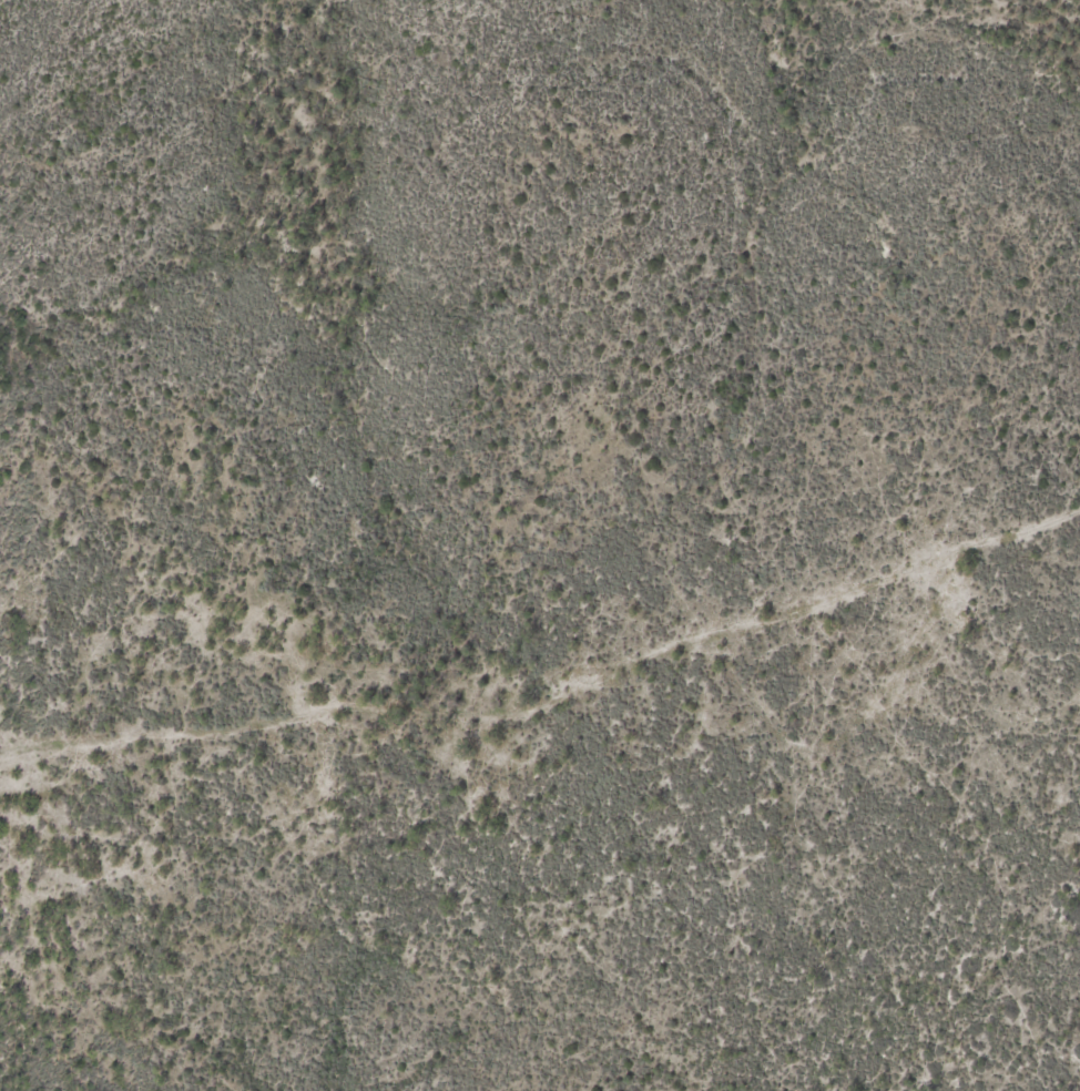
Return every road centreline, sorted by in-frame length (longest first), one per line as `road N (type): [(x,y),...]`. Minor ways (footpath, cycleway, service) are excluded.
road 1 (residential): [(0,756),(237,727),(485,724),(602,696),(693,646),(766,633),(1079,513)]

